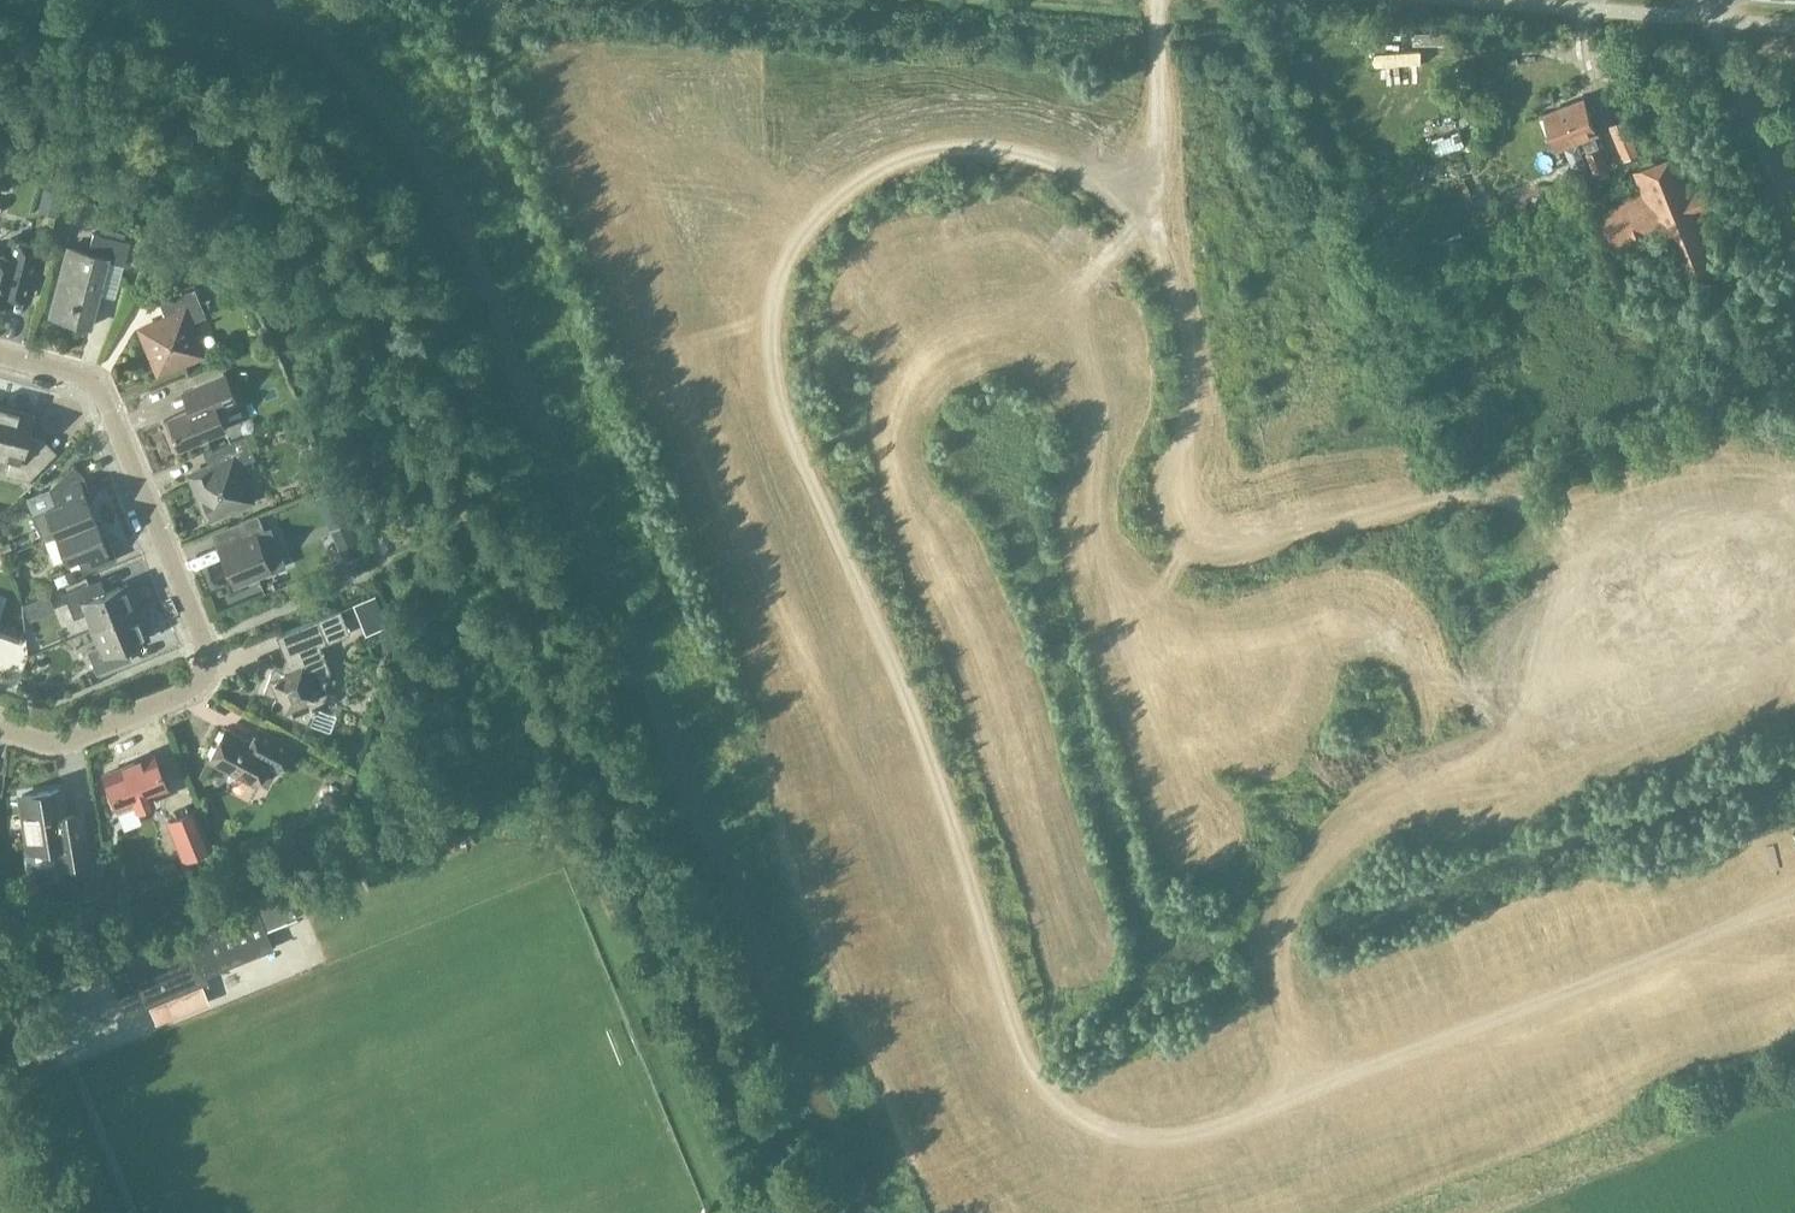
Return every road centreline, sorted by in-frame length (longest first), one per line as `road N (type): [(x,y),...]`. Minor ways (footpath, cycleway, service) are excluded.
road 1 (track): [(1794,896),(1200,1136),(1119,1139),(1057,1102),(1024,1055),(881,628),(786,423),(774,343),(792,266),(850,192),(919,159),(1029,157),(1155,228),(1156,0)]
road 2 (track): [(1303,1094),(1262,960),(1312,842),(1434,753),(1794,633)]
road 3 (track): [(1155,228),(1185,335),(1189,391),(1159,529),(1198,562),(1261,553),(1517,470)]
road 4 (residential): [(0,730),(46,744),(69,741),(181,697),(201,682),(209,661),(102,391),(80,374),(0,353)]

